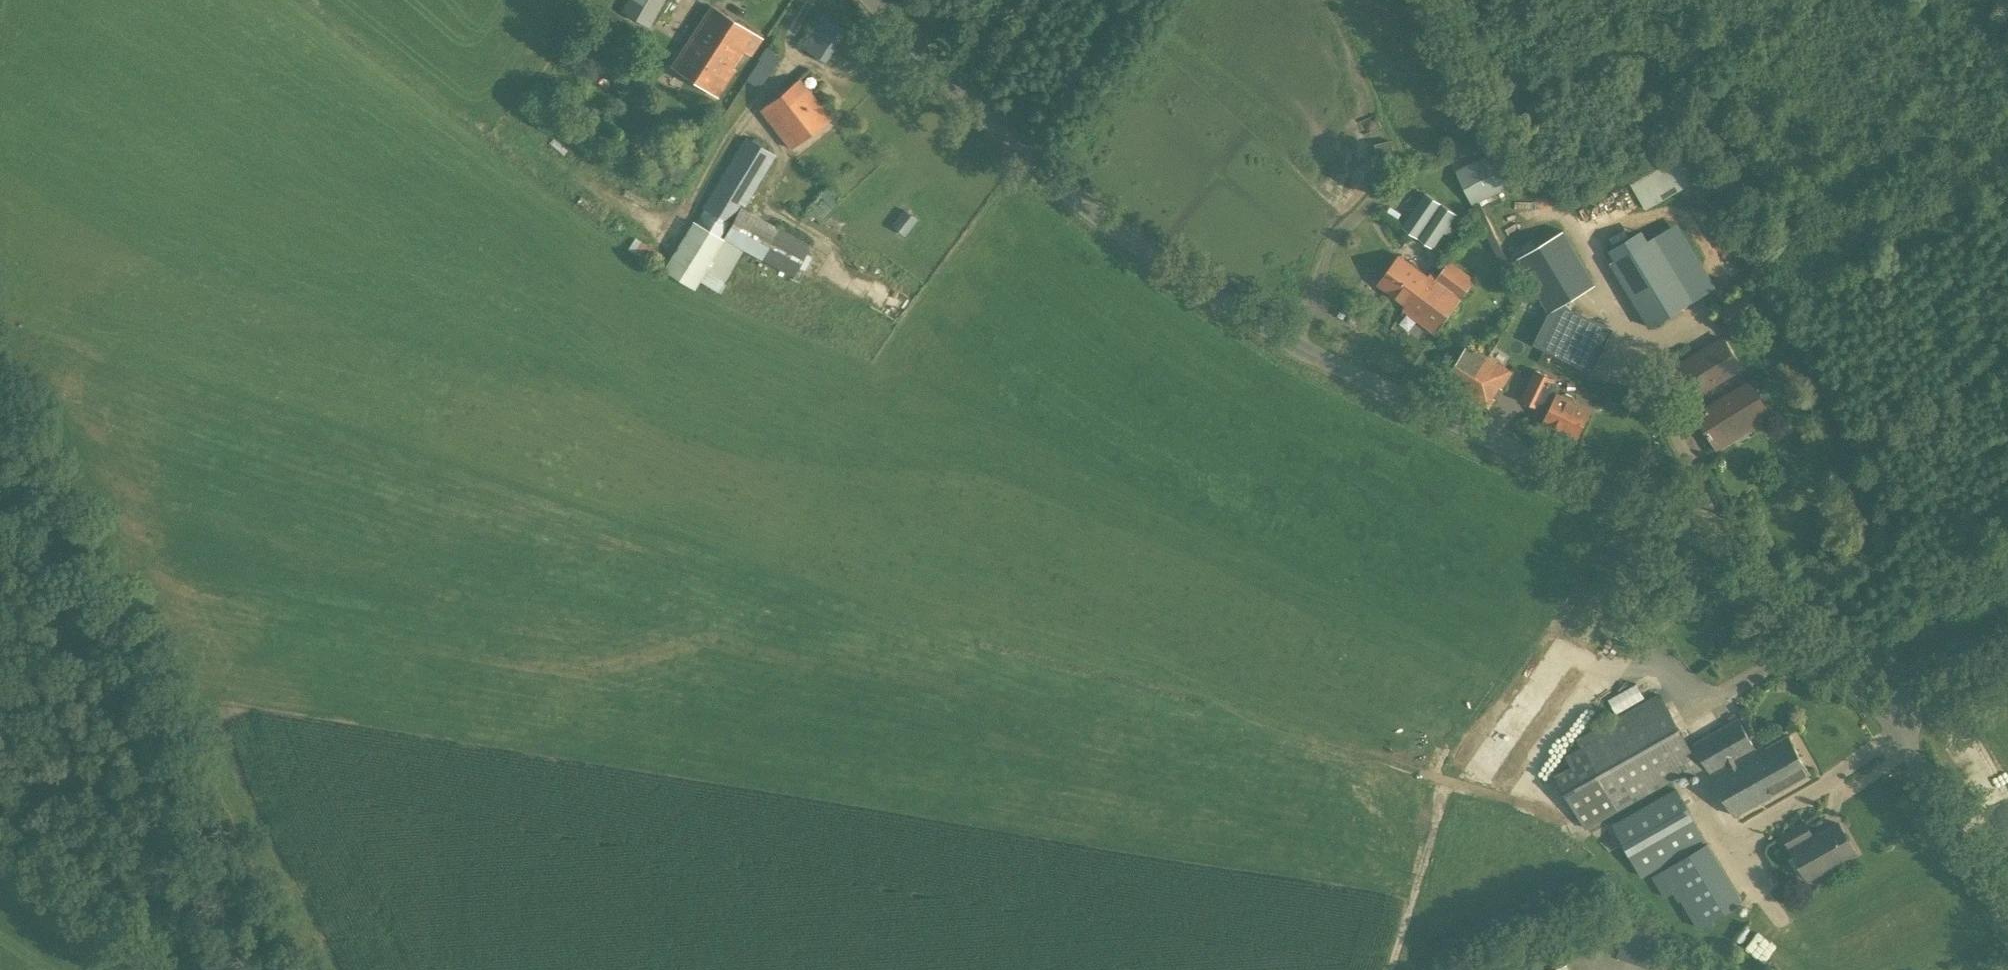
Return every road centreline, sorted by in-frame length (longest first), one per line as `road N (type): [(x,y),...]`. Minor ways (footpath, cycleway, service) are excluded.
road 1 (tertiary): [(1886,714),(1728,547),(1194,286),(1038,165),(869,0)]
road 2 (tertiary): [(2007,930),(1886,714)]
road 3 (tertiary): [(2007,645),(1886,714)]

